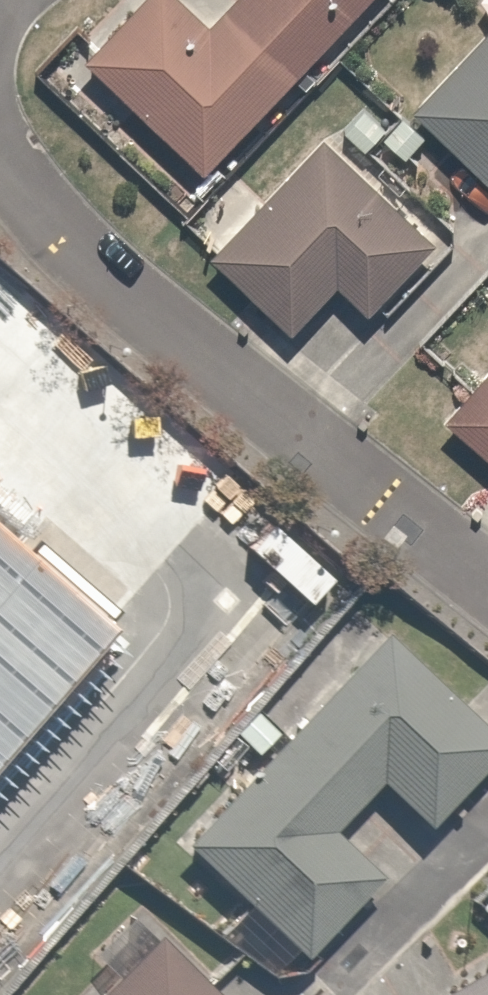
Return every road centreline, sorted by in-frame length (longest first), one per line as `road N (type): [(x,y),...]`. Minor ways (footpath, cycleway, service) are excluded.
road 1 (residential): [(487,578),(39,216),(0,171)]
road 2 (residential): [(348,982),(487,837)]

